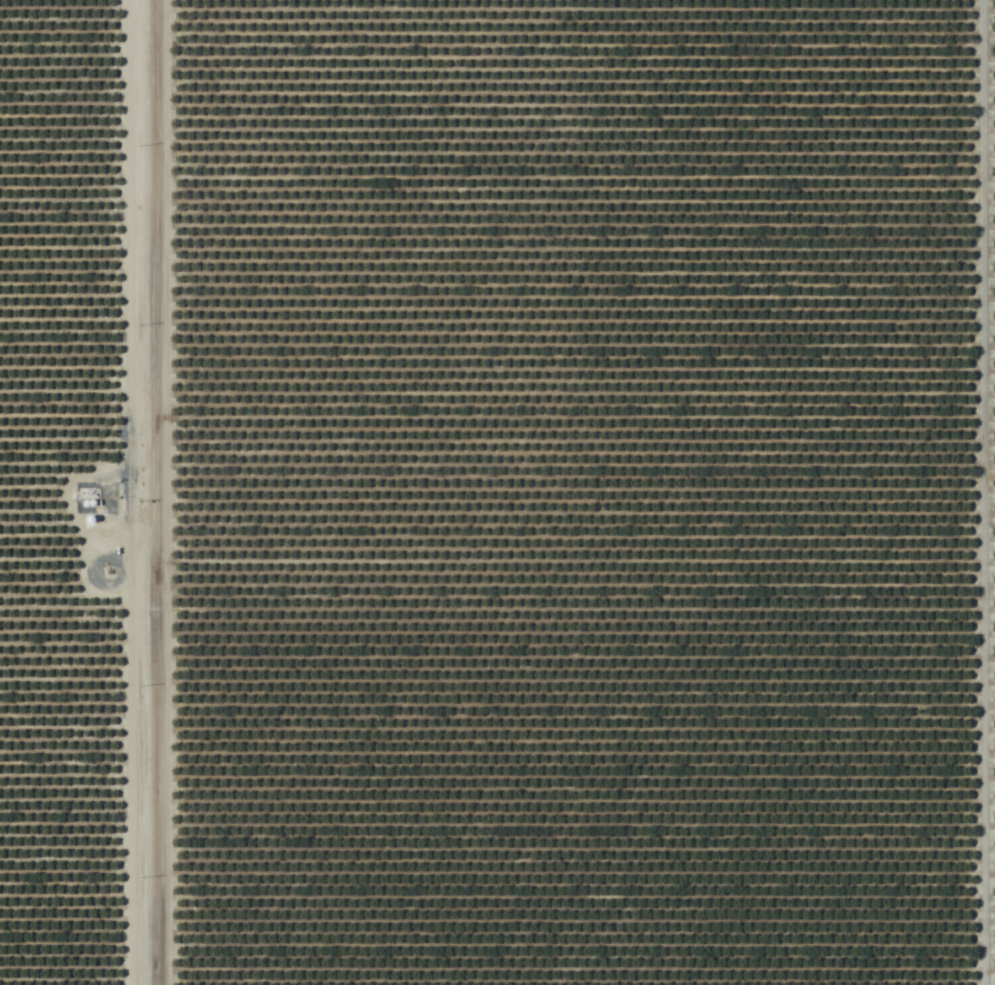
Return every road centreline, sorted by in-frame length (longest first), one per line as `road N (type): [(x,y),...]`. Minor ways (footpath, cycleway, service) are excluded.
road 1 (residential): [(147,984),(145,0)]
road 2 (track): [(982,0),(982,984)]

